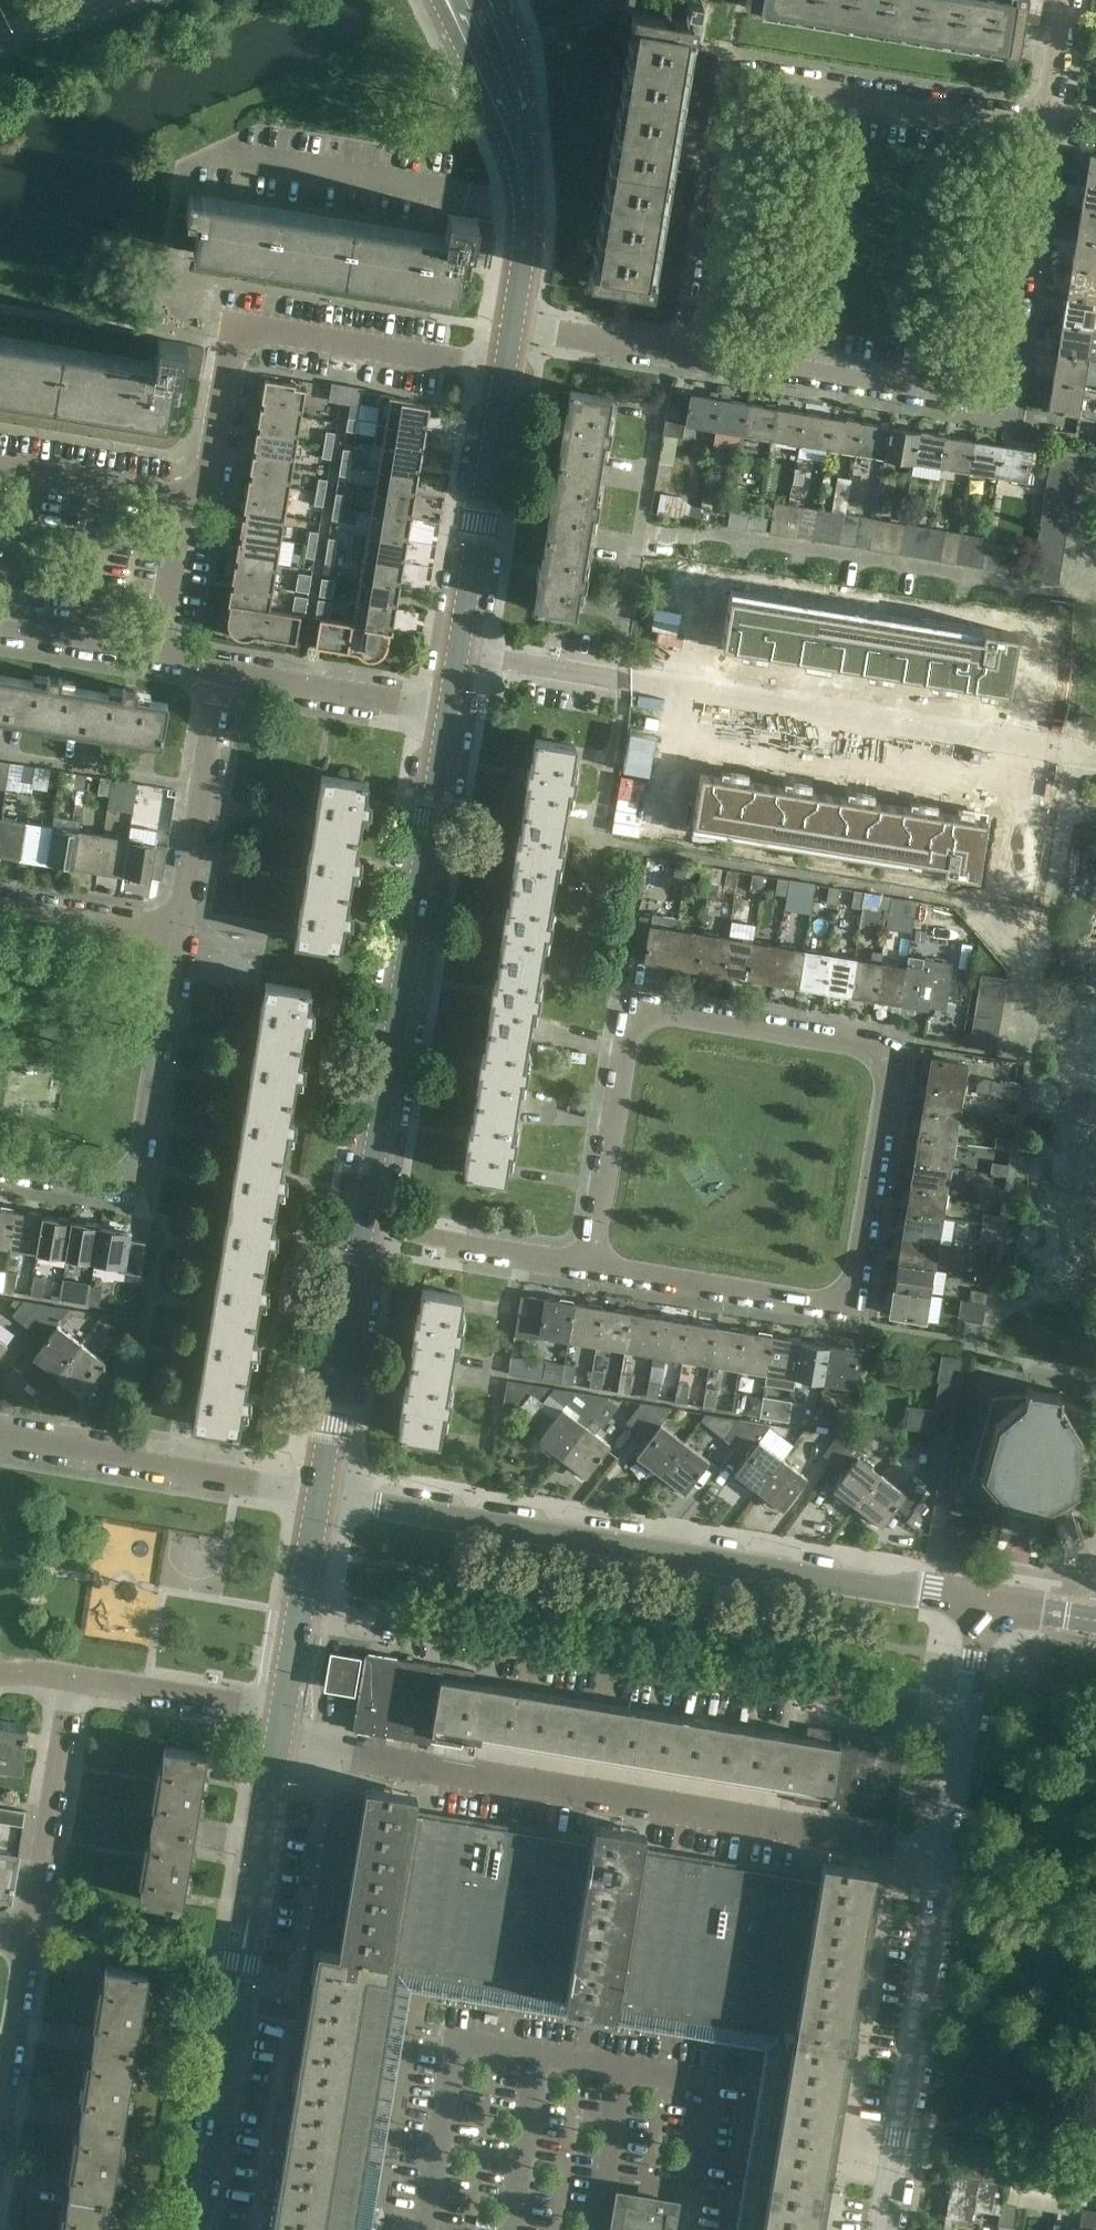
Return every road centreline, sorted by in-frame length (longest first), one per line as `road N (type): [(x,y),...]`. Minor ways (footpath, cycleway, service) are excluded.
road 1 (residential): [(589,1267),(848,1310),(891,1048),(632,1006)]
road 2 (tertiary): [(982,1603),(320,1495)]
road 3 (residential): [(963,1715),(510,1637),(302,1613)]
road 4 (residential): [(941,1849),(280,1747)]
road 5 (residential): [(1095,758),(459,653)]
road 6 (residential): [(1047,120),(996,403),(693,352)]
road 7 (residential): [(693,352),(737,84),(754,74),(1047,120)]
road 8 (tertiary): [(367,1231),(450,708)]
road 9 (tertiary): [(197,2229),(280,1747)]
road 10 (residential): [(182,497),(207,477),(233,327),(503,370)]
road 11 (residential): [(0,1174),(135,1195),(178,936)]
road 12 (residential): [(879,2229),(941,1849)]
road 13 (tertiary): [(511,321),(524,203),(509,88),(472,0)]
road 14 (residential): [(320,1495),(0,1440)]
road 15 (tertiary): [(459,653),(503,370)]
road 16 (tertiary): [(320,1495),(367,1231)]
road 17 (residential): [(178,936),(218,671)]
road 18 (residential): [(632,1006),(589,1267)]
road 19 (residential): [(32,1939),(76,1679)]
road 20 (residential): [(450,708),(218,671)]
road 21 (residential): [(589,1267),(367,1231)]
road 22 (residential): [(286,1714),(76,1679)]
road 23 (residential): [(0,2148),(32,1939)]
road 24 (residential): [(693,352),(511,321)]
road 25 (residential): [(0,467),(182,497)]
road 26 (residential): [(178,936),(0,906)]
road 27 (residential): [(153,660),(182,497)]
road 28 (residential): [(153,660),(0,635)]
road 29 (residential): [(941,1849),(963,1715)]
road 30 (residential): [(1047,120),(1068,0)]

